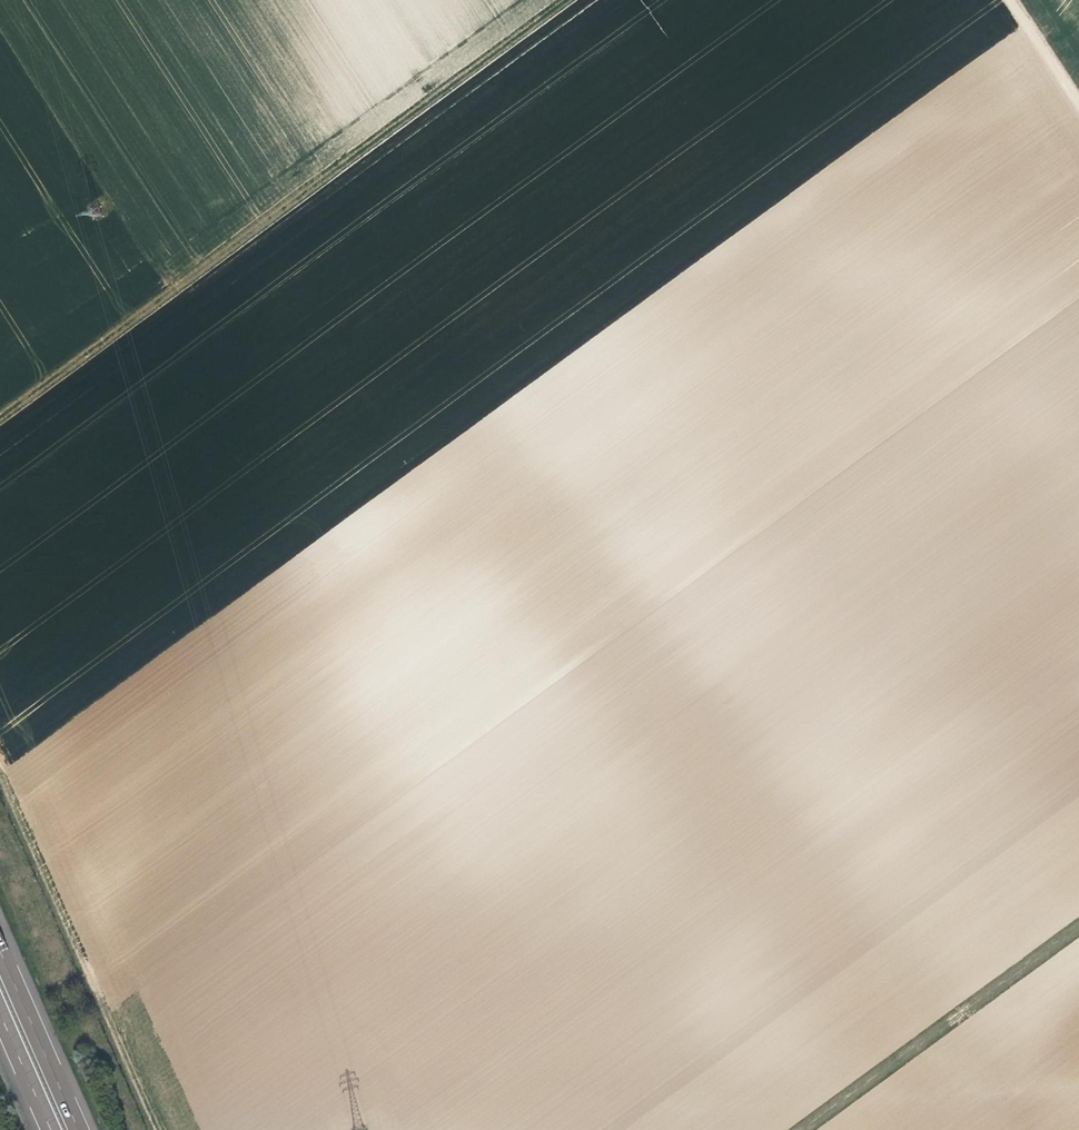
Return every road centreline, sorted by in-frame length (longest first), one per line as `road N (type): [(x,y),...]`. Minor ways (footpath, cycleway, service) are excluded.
road 1 (track): [(579,0),(0,417)]
road 2 (track): [(156,1129),(0,777)]
road 3 (motorway): [(83,1129),(0,948)]
road 4 (motorway): [(0,1010),(53,1129)]
road 5 (track): [(1078,101),(1013,0)]

